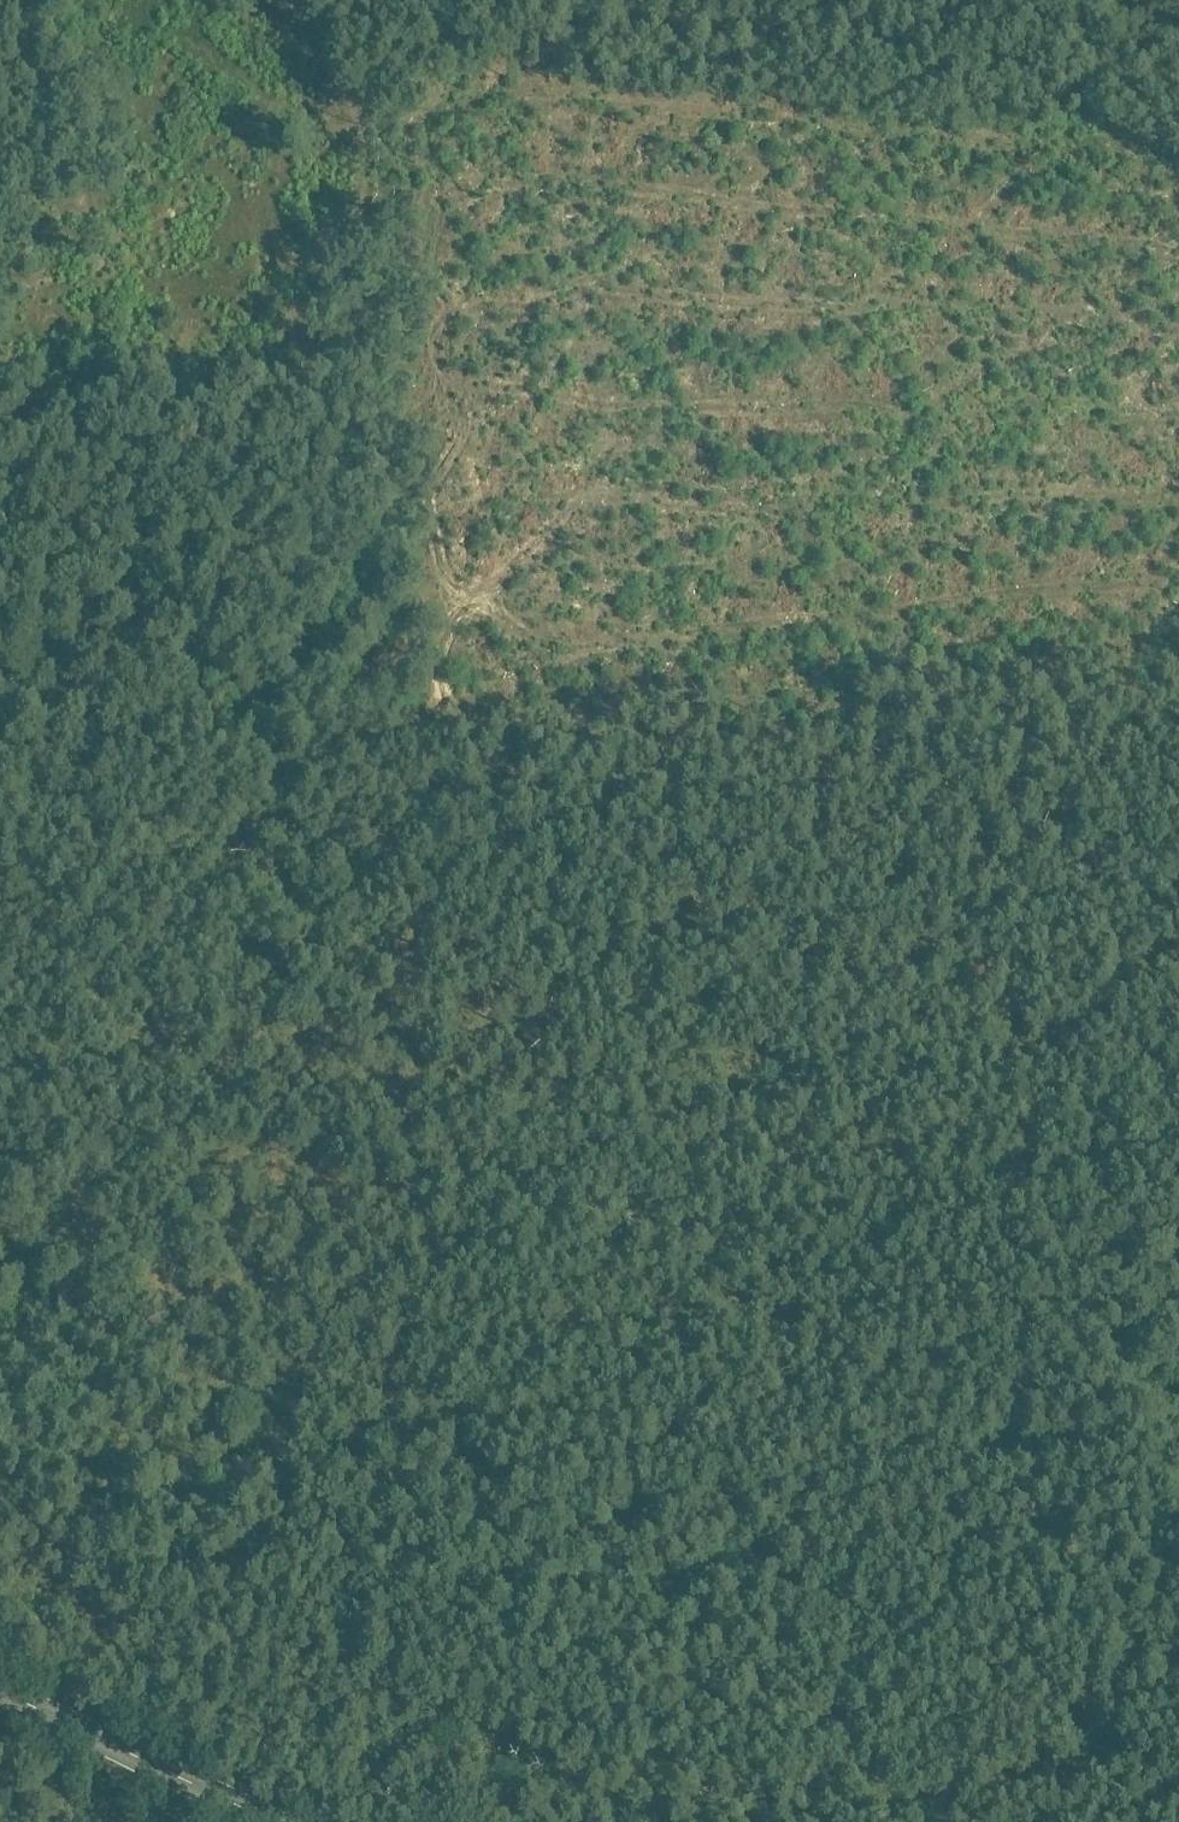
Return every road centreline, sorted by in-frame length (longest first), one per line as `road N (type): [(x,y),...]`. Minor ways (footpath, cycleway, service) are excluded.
road 1 (secondary): [(272,1821),(0,1692)]

